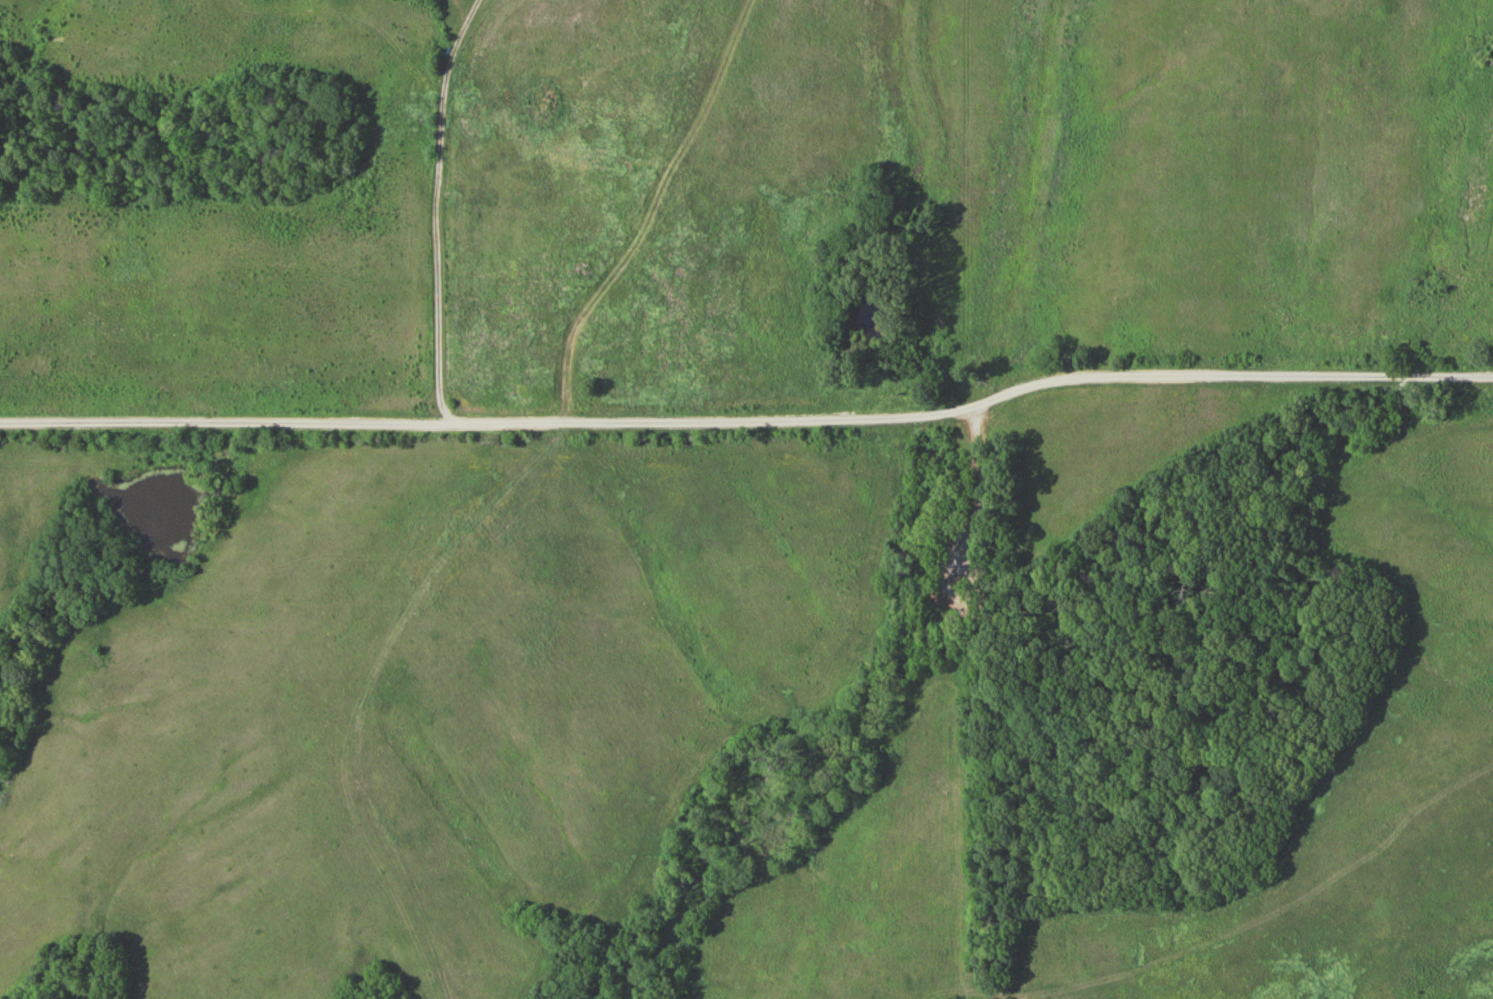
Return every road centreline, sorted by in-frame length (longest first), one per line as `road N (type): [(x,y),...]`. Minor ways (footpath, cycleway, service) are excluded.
road 1 (residential): [(443,425),(936,416),(1077,377),(1492,376)]
road 2 (residential): [(0,421),(443,425)]

